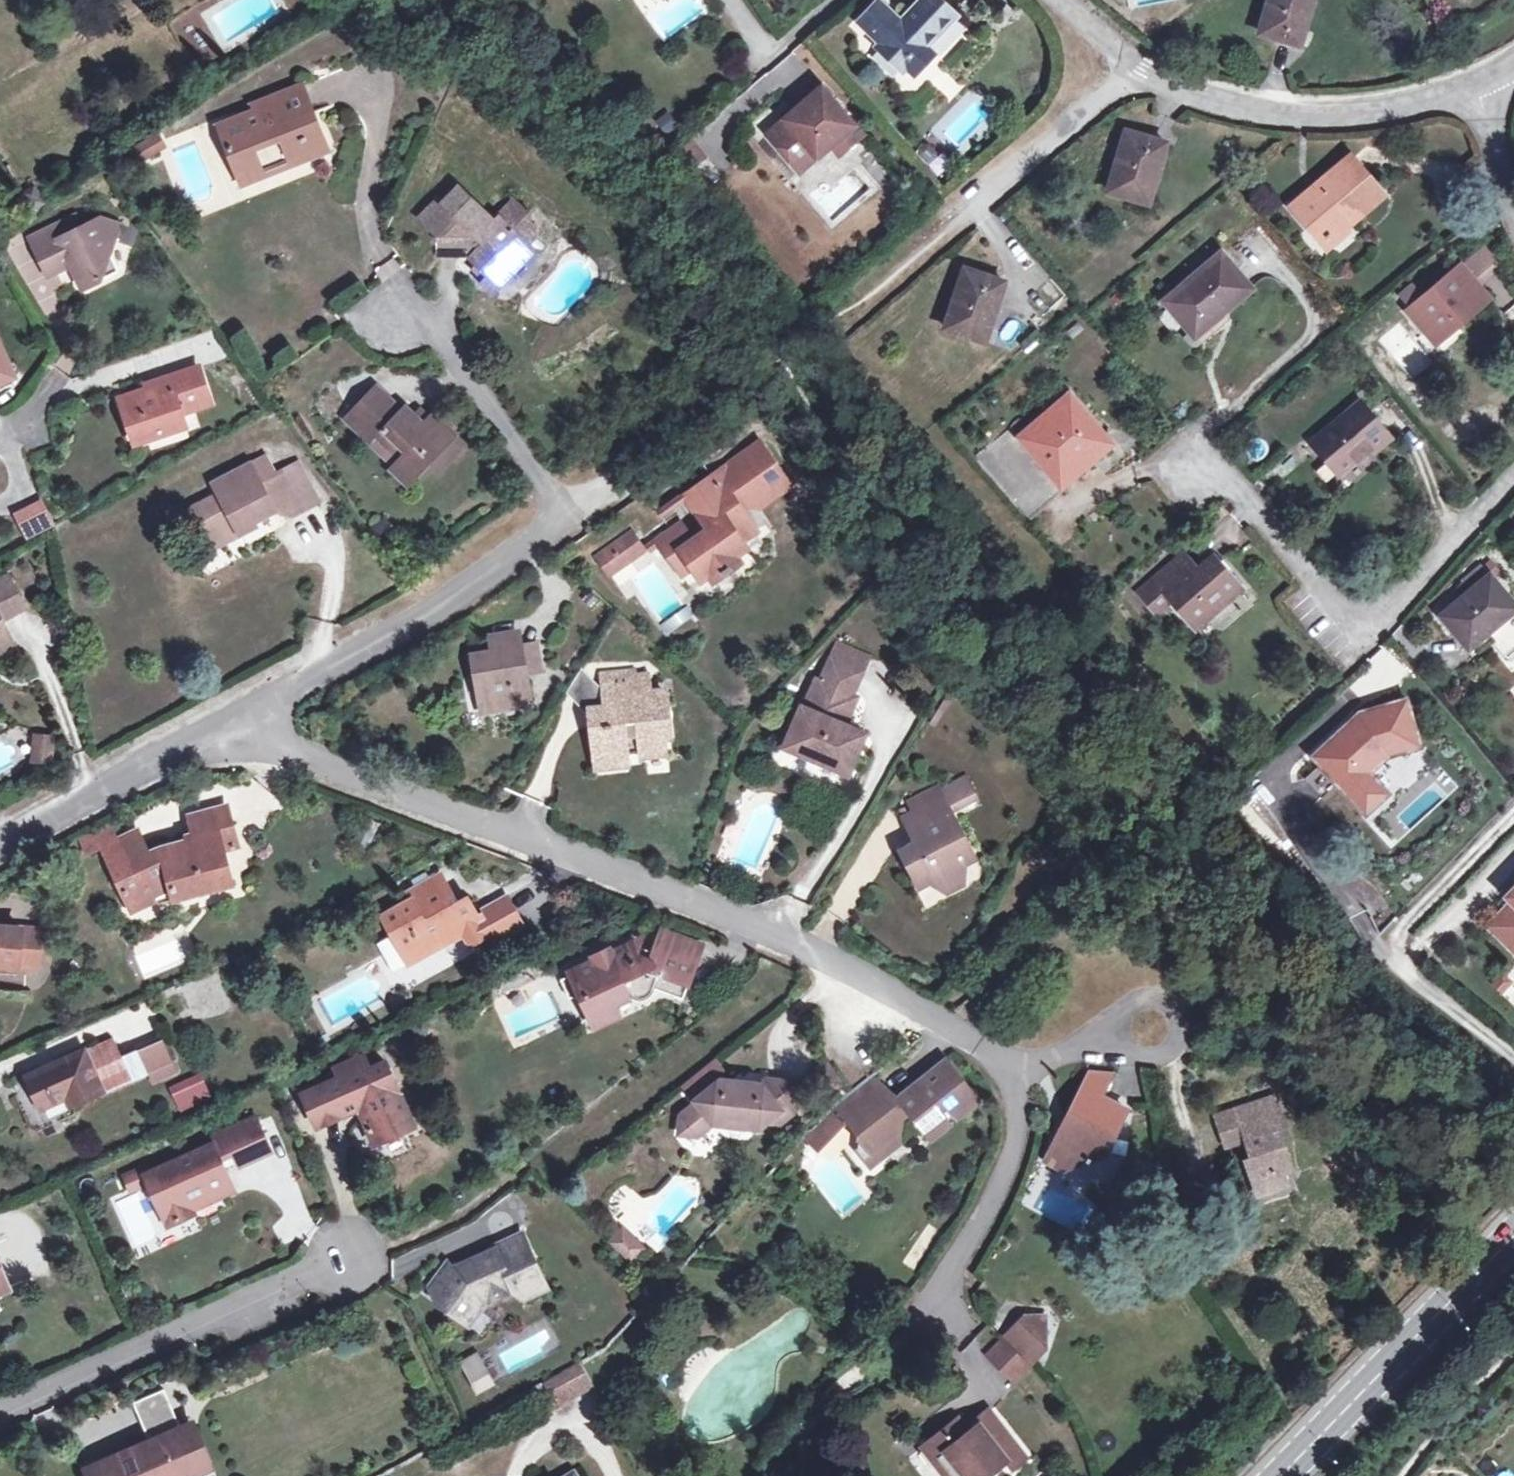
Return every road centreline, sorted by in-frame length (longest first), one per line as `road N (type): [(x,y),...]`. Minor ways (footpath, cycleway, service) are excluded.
road 1 (residential): [(249,714),(339,776),(715,913),(1017,1071)]
road 2 (residential): [(249,714),(523,560),(571,514),(414,305),(389,309)]
road 3 (residential): [(1513,468),(1367,635),(1221,460),(1169,448)]
road 4 (residential): [(1473,84),(1322,115),(1250,110),(1134,72),(1055,0)]
road 5 (residential): [(0,1410),(359,1247)]
road 6 (primary): [(1281,1475),(1513,1236)]
road 7 (residential): [(0,859),(249,714)]
road 8 (residential): [(1017,1071),(1016,1138),(939,1306)]
road 9 (residential): [(1017,1071),(1152,1020)]
road 10 (residential): [(1473,84),(1513,221)]

